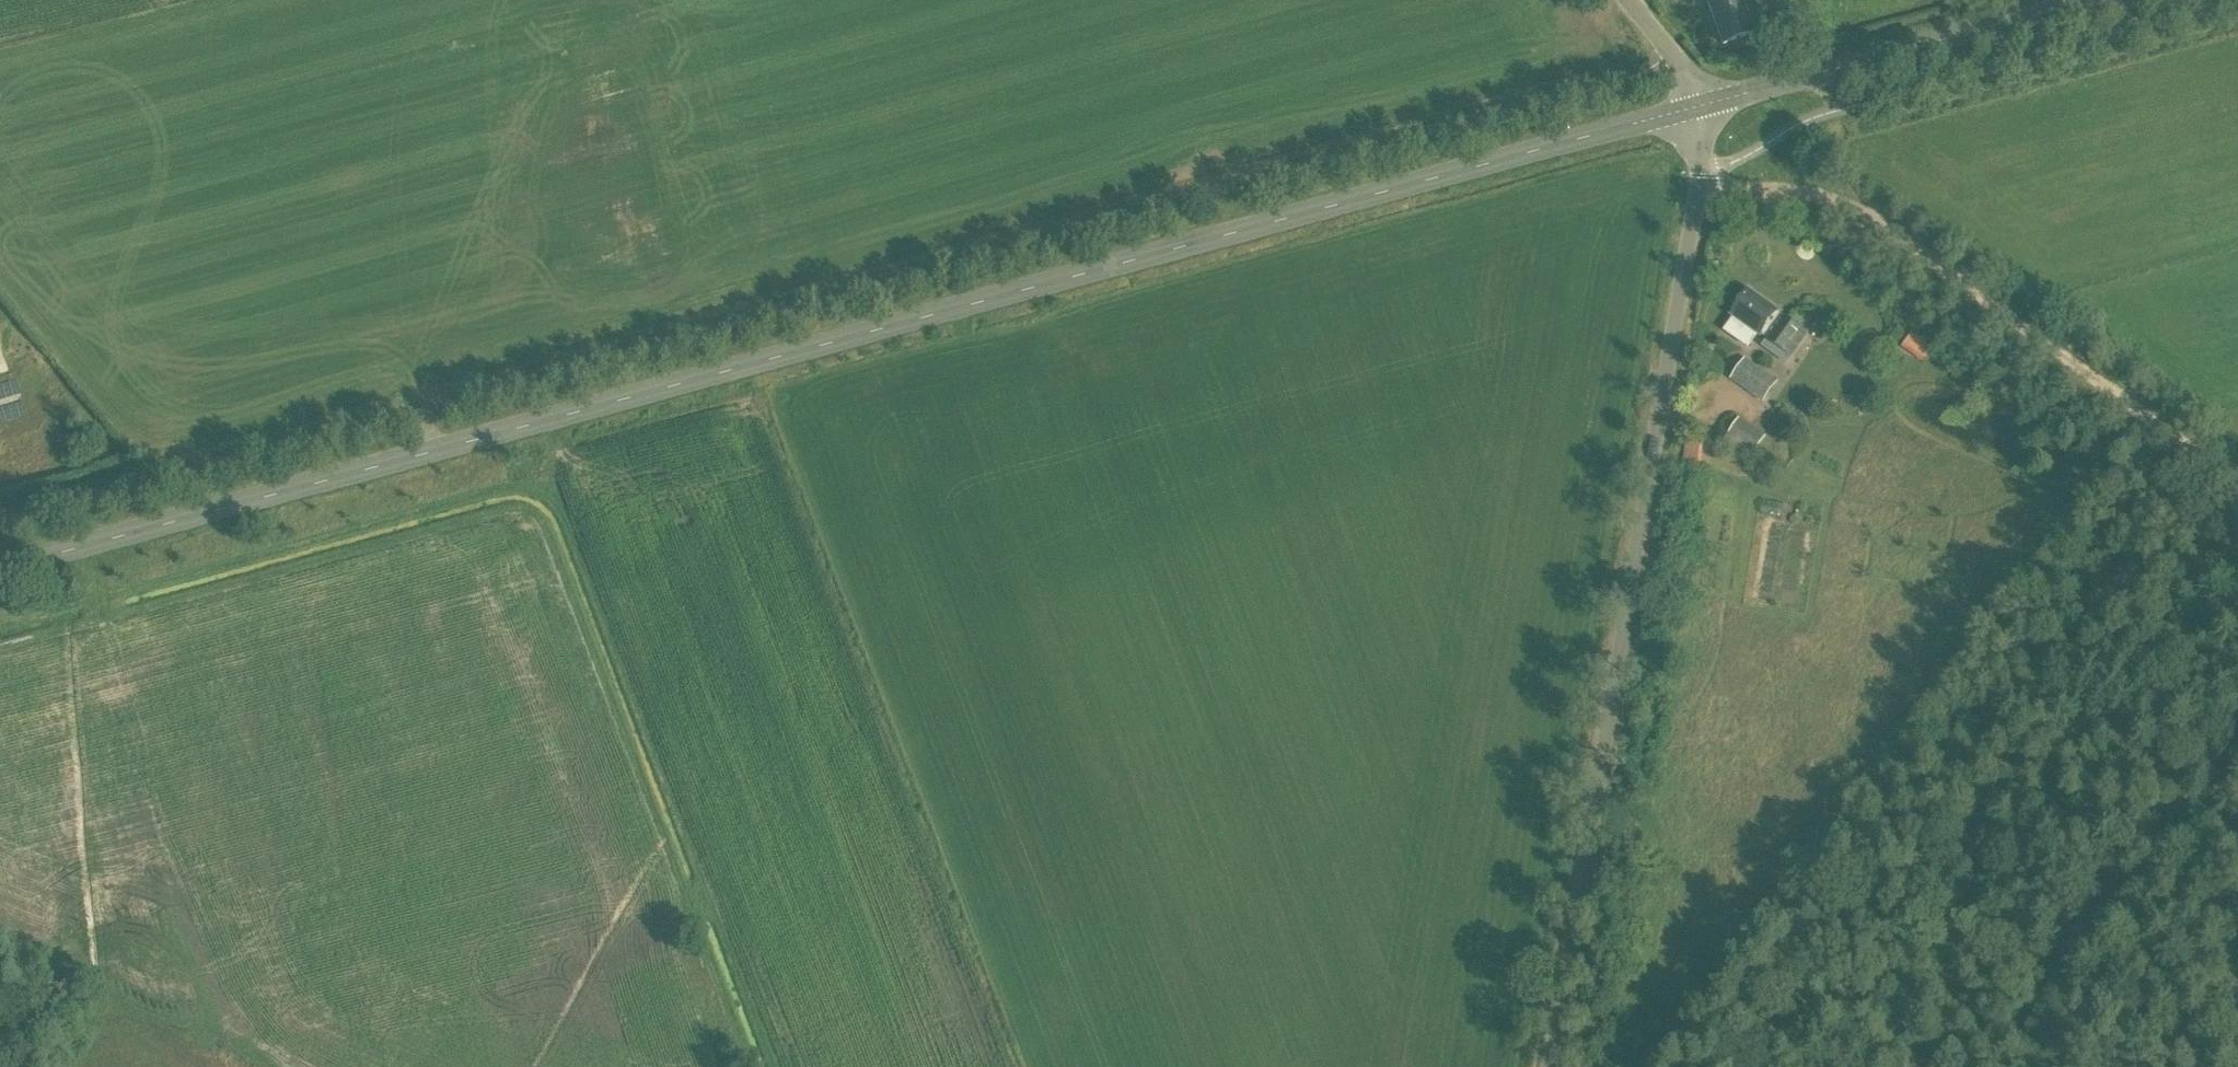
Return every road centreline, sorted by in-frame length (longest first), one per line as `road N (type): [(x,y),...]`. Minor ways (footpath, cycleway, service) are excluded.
road 1 (tertiary): [(0,568),(1706,104)]
road 2 (unclassified): [(1547,1066),(1702,168),(1706,104)]
road 3 (track): [(1699,187),(1845,202),(1951,247),(2237,479)]
road 4 (track): [(1752,1066),(1851,929),(2049,1066)]
road 5 (tertiary): [(1706,104),(2088,0)]
road 6 (unclassified): [(1706,104),(1625,0)]

